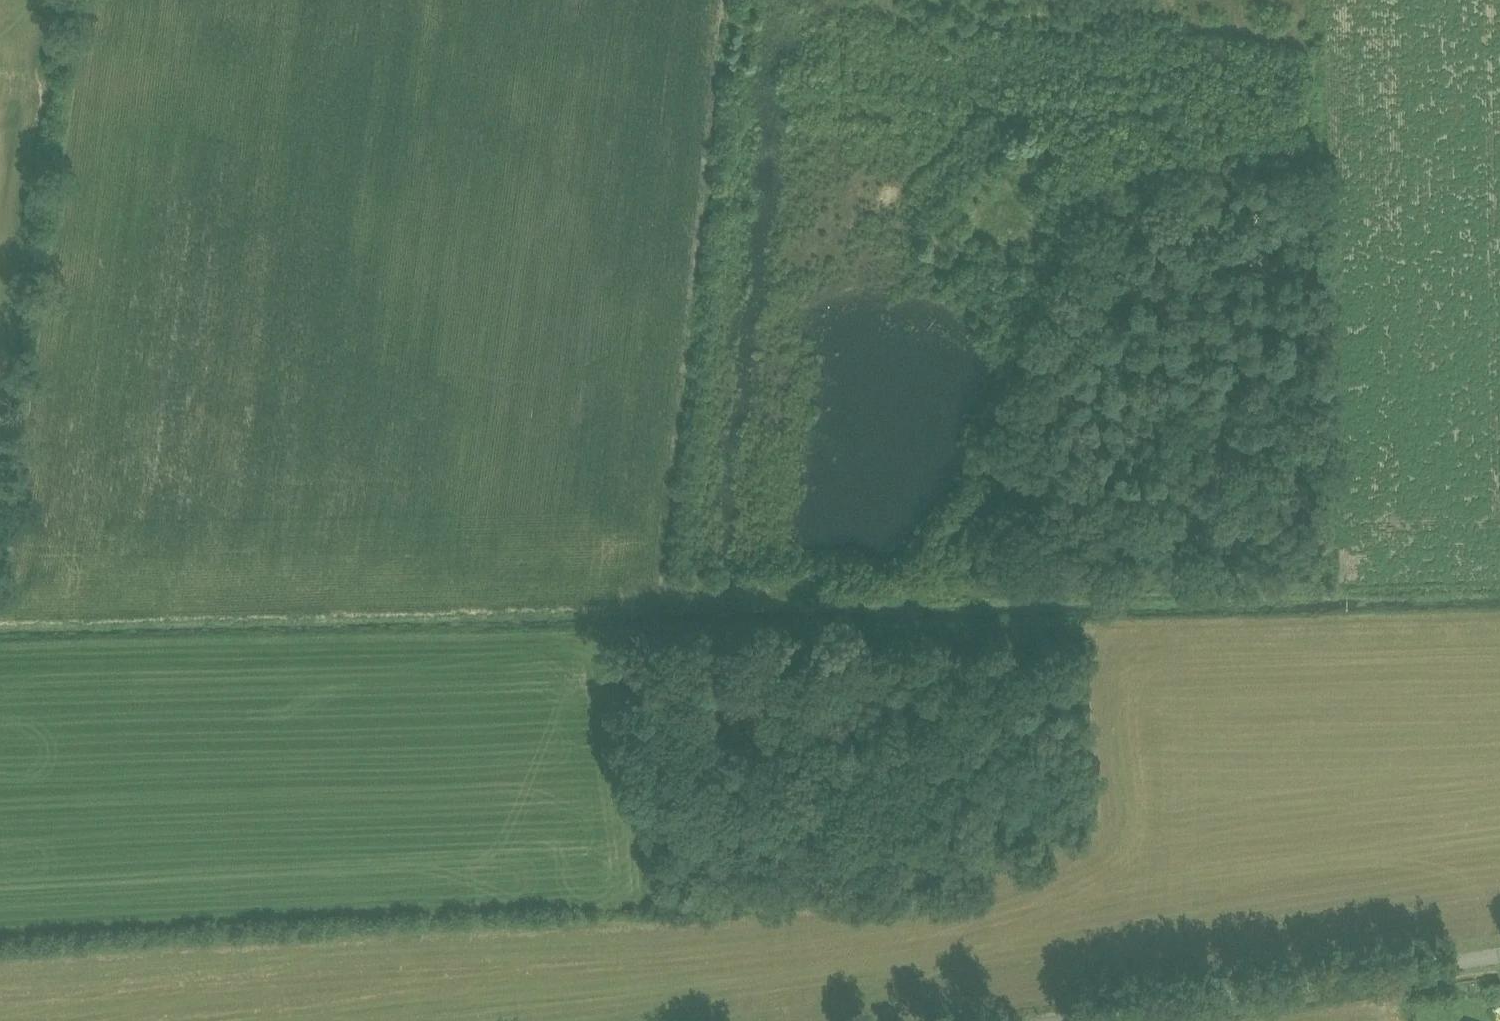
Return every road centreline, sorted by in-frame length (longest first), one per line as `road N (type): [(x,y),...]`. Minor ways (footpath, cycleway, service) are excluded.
road 1 (unclassified): [(1069,1020),(1499,953)]

